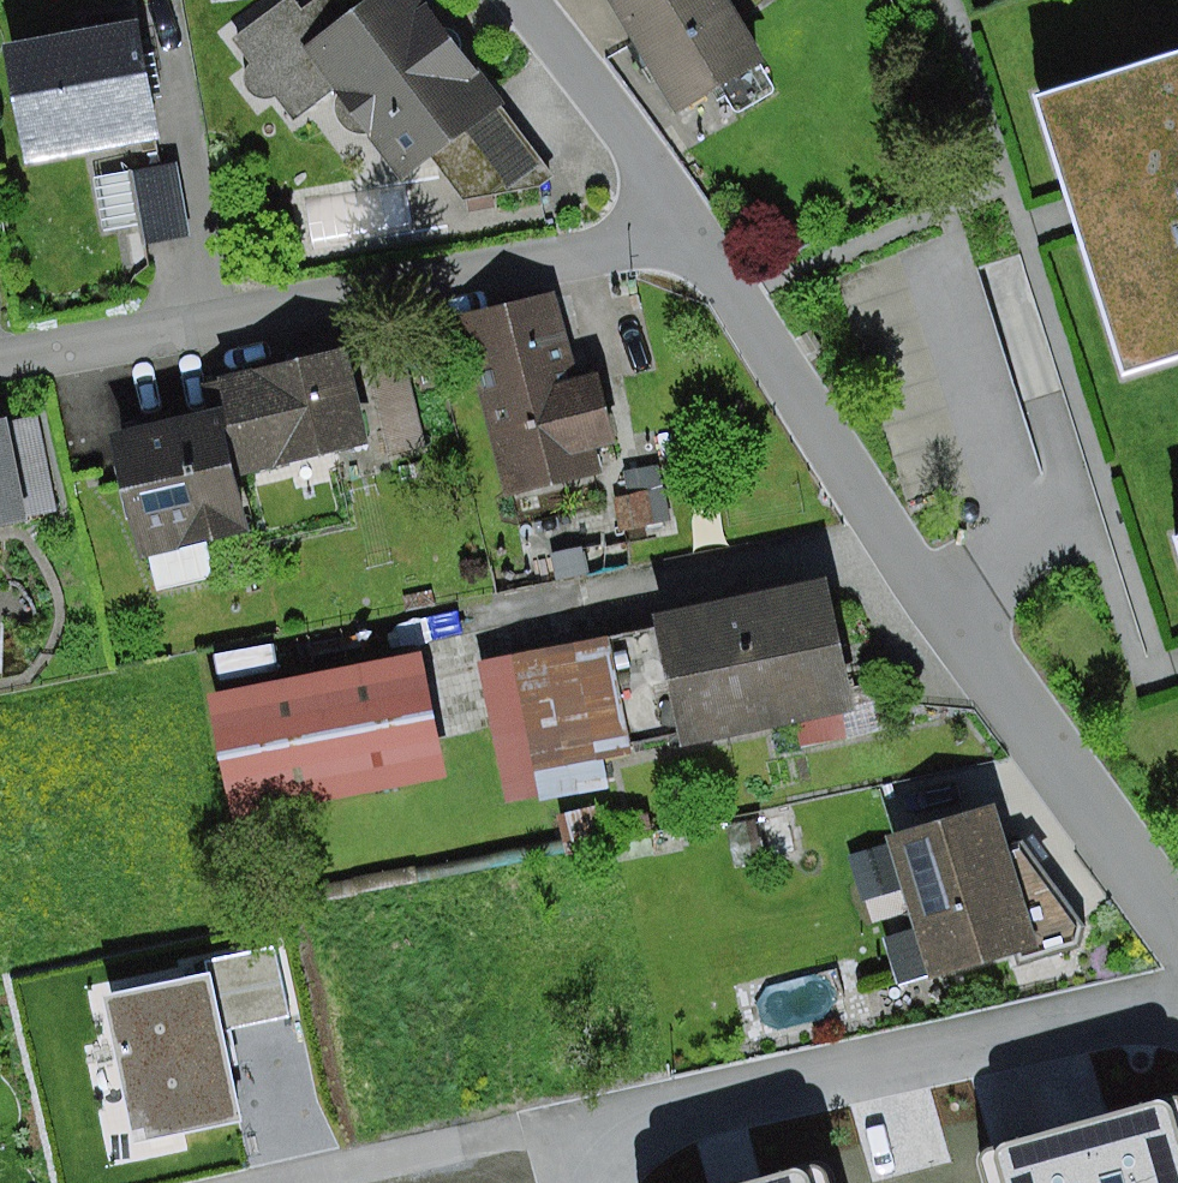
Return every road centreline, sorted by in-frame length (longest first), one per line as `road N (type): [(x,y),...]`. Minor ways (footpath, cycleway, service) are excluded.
road 1 (residential): [(689,226),(805,417),(948,613),(1177,957)]
road 2 (residential): [(333,1182),(1177,998)]
road 3 (residential): [(689,226),(0,355)]
road 4 (residential): [(514,0),(689,226)]

